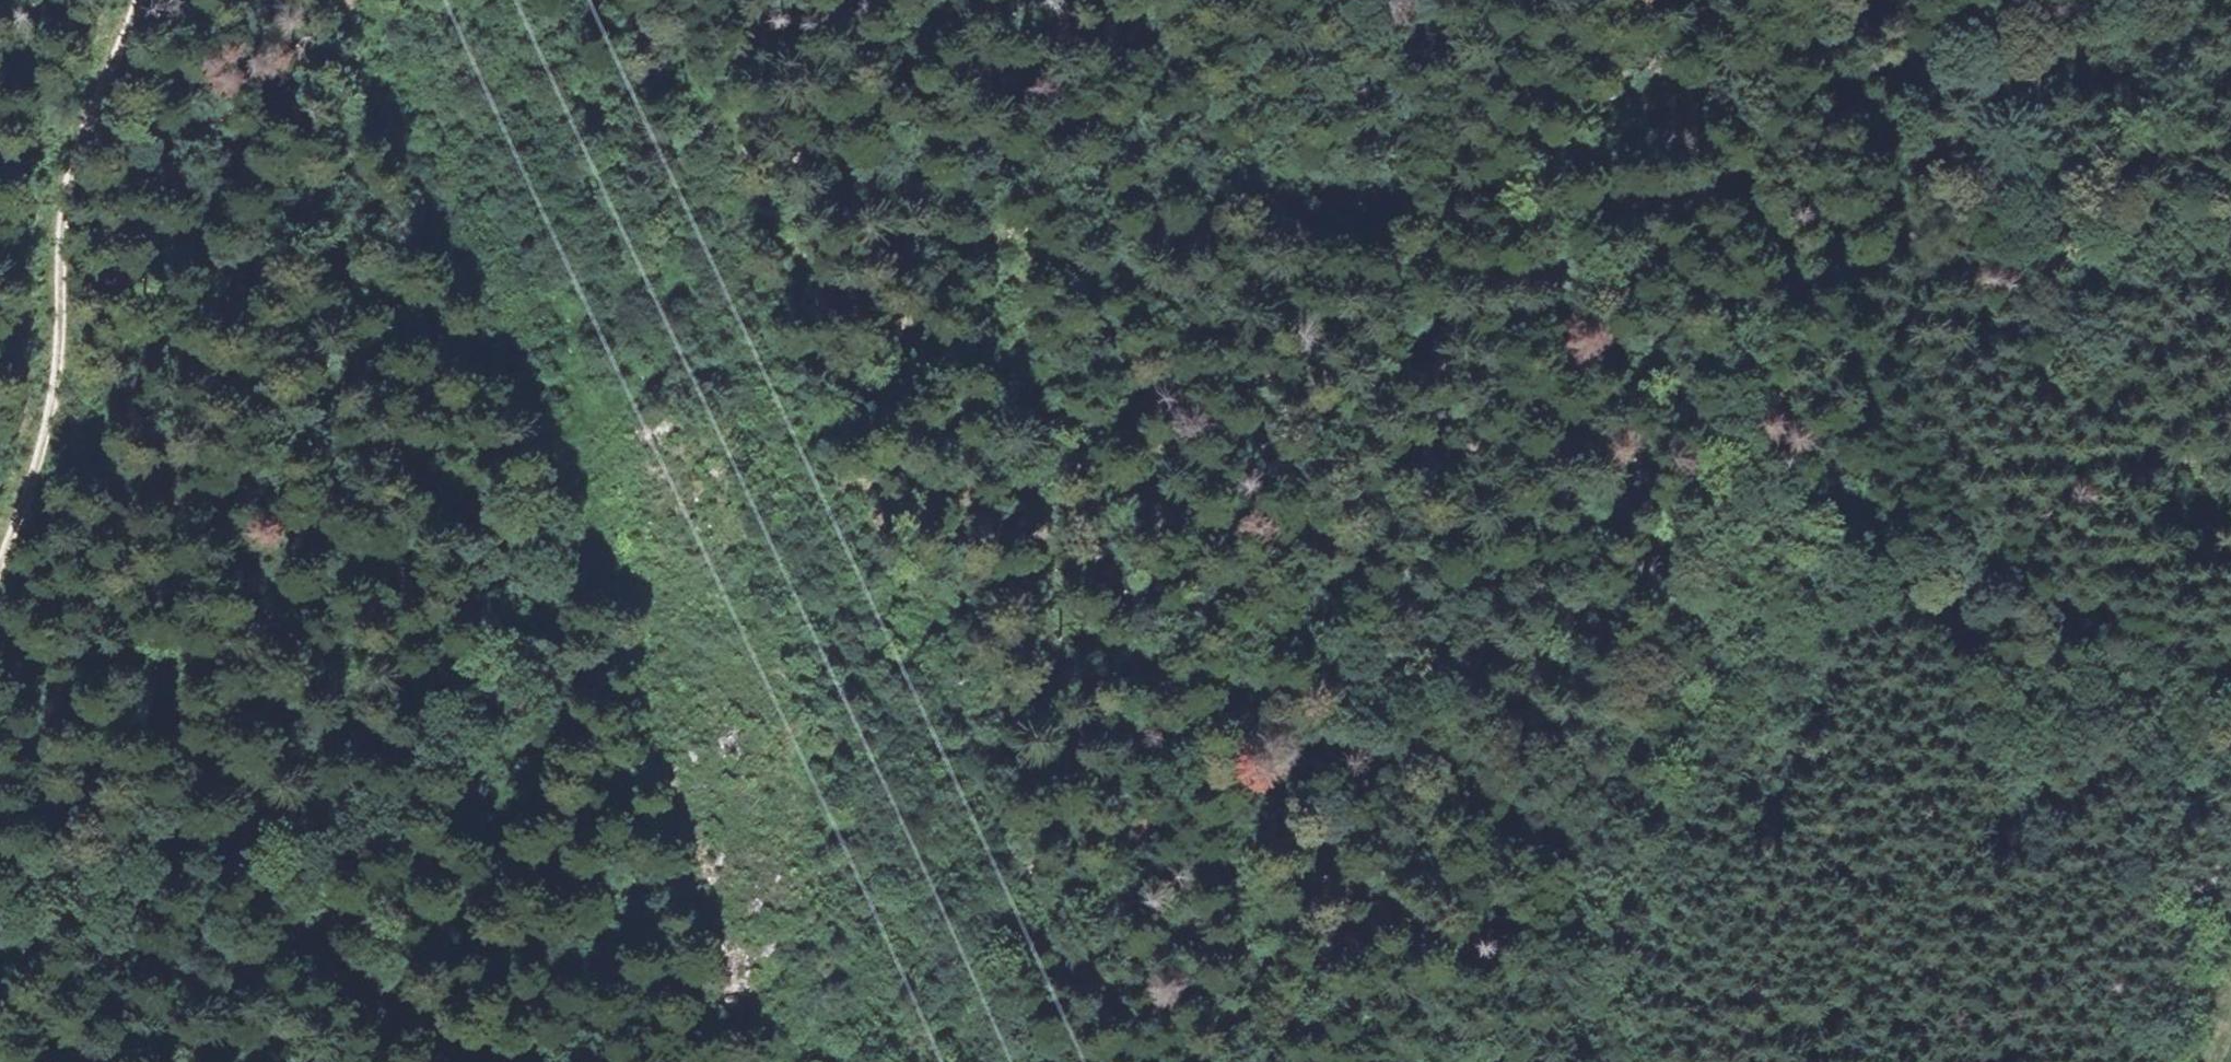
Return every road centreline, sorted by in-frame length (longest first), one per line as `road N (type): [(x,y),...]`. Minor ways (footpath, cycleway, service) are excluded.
road 1 (track): [(134,0),(77,172),(65,226),(58,364),(40,449),(0,554)]
road 2 (track): [(2199,1061),(2209,992),(2230,939)]

